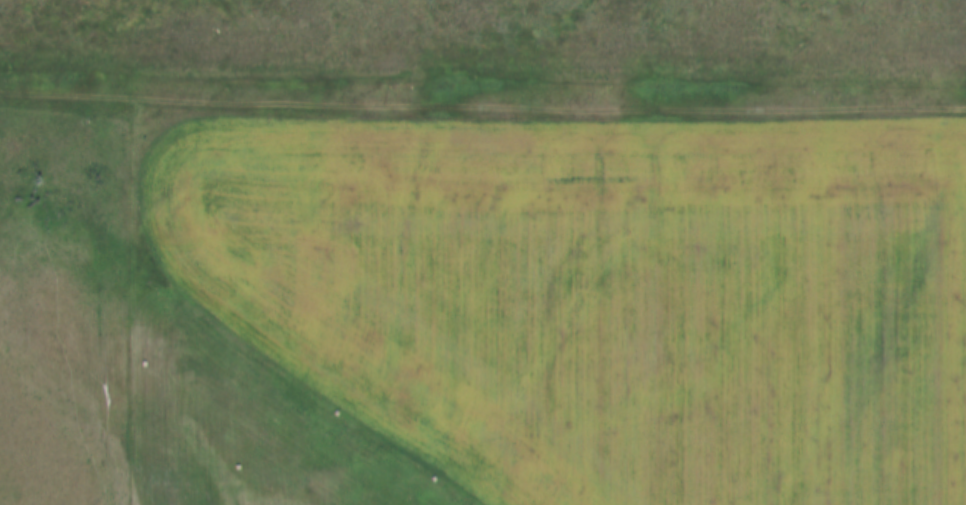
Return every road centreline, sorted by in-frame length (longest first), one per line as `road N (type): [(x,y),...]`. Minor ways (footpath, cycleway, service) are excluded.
road 1 (track): [(965,99),(0,91)]
road 2 (track): [(106,365),(107,504)]

